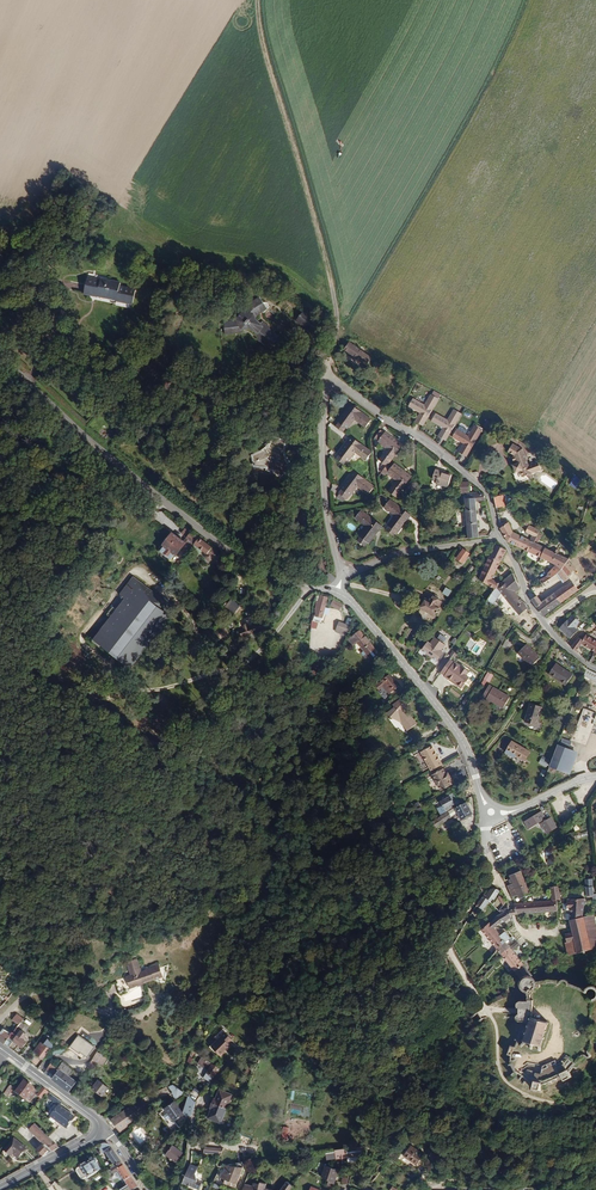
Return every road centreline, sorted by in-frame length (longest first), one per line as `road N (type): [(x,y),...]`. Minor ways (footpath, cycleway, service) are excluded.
road 1 (tertiary): [(330,591),(276,583),(196,533),(0,354)]
road 2 (tertiary): [(595,778),(514,811),(491,812),(441,710),(345,595)]
road 3 (track): [(329,361),(334,298),(264,50),(258,0)]
road 4 (residential): [(326,378),(473,481),(486,494),(497,538)]
road 5 (residential): [(343,574),(324,482),(326,378)]
road 6 (residential): [(177,1189),(202,1098),(243,1045)]
road 7 (residential): [(497,538),(404,552),(343,574)]
road 8 (residential): [(419,1189),(549,1179)]
road 9 (tertiary): [(99,1124),(0,1048)]
road 10 (tertiary): [(99,1124),(94,1139),(0,1188)]

